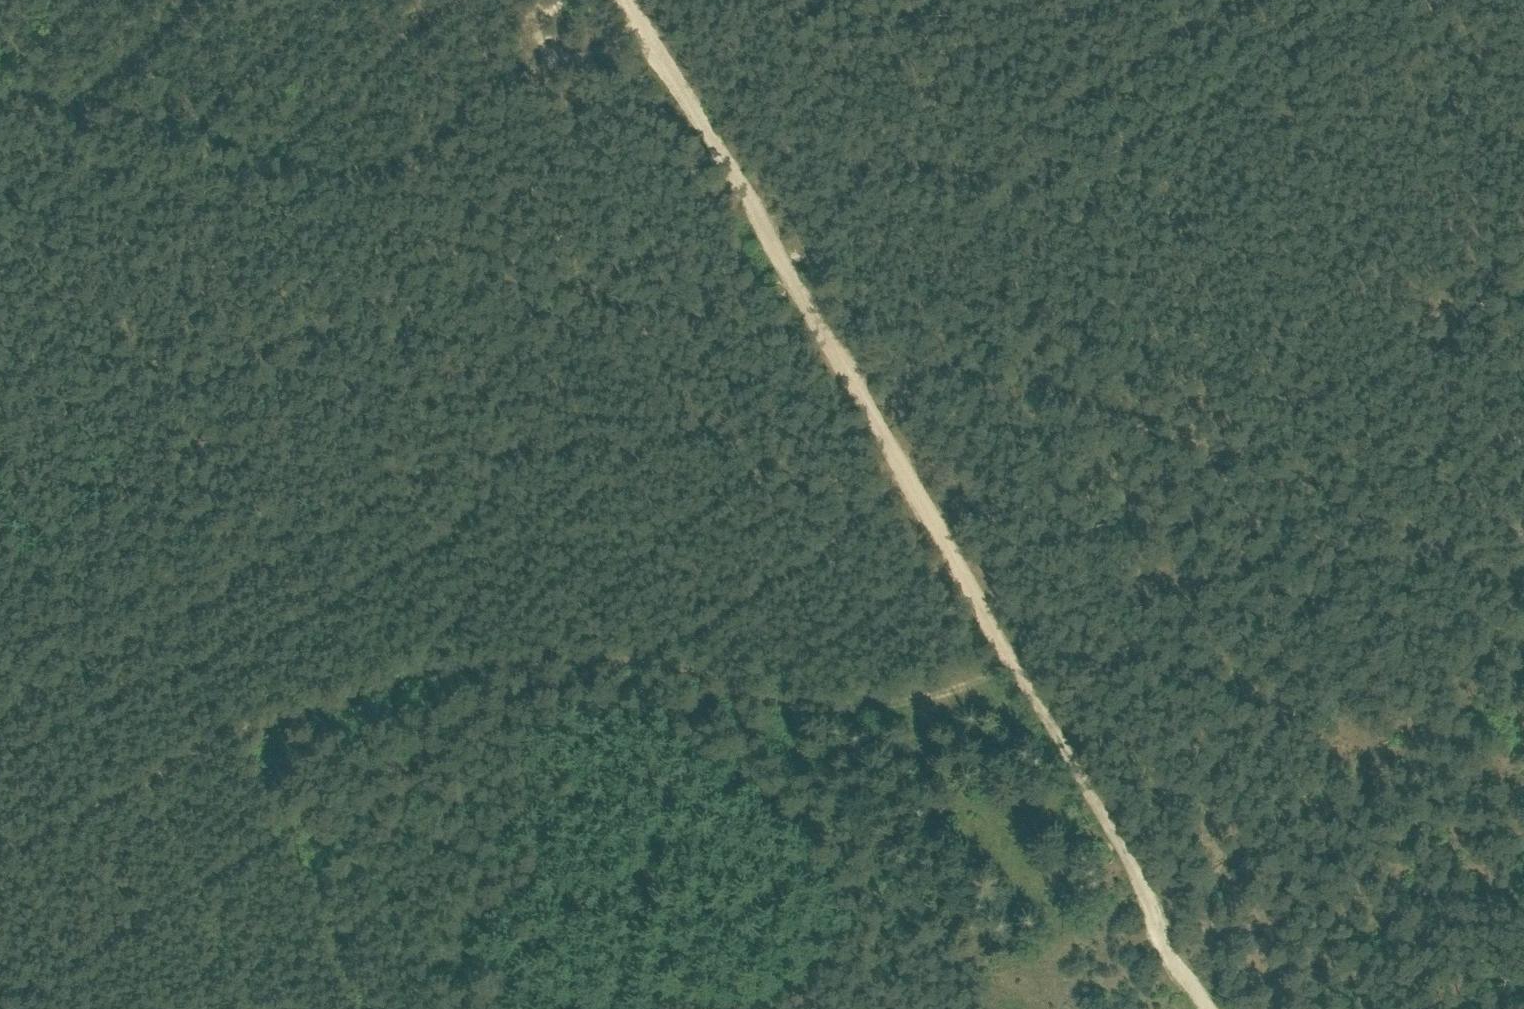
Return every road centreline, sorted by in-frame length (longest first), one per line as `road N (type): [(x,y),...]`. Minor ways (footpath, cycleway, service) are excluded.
road 1 (track): [(1523,575),(802,295),(0,101)]
road 2 (track): [(1207,1008),(1108,824),(625,0)]
road 3 (track): [(0,838),(36,825),(201,726),(300,690),(434,661),(540,649),(666,649),(774,682),(903,699),(948,692),(1016,667)]

